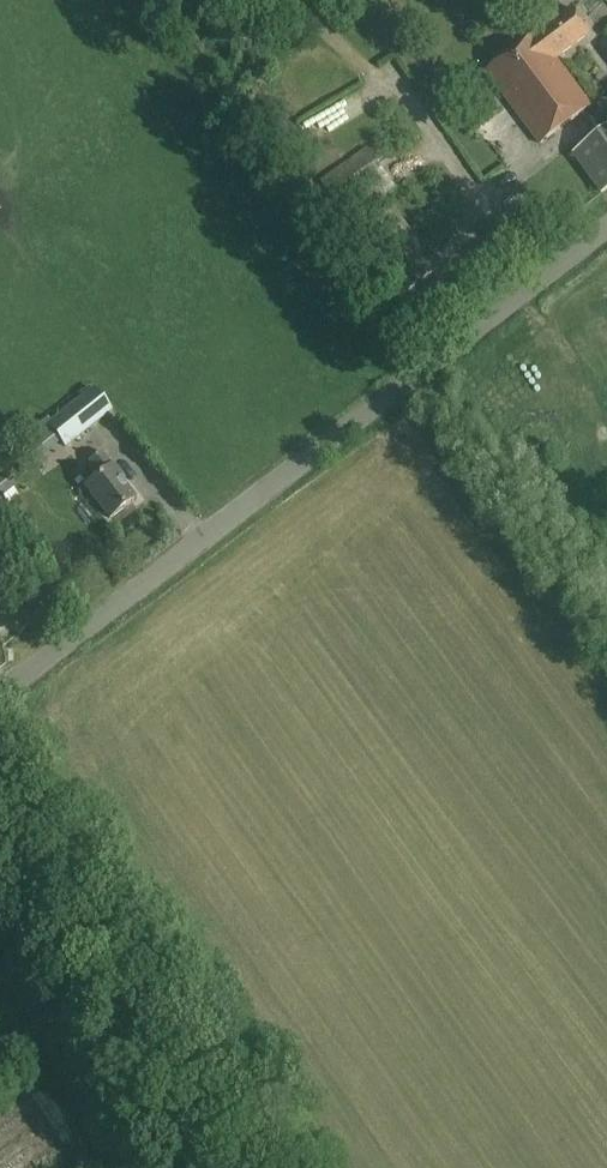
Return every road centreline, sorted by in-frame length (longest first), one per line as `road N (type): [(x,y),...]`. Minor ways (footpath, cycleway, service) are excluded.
road 1 (unclassified): [(0,694),(606,228)]
road 2 (unclassified): [(226,1167),(0,840)]
road 3 (track): [(0,1044),(42,1012),(77,951)]

